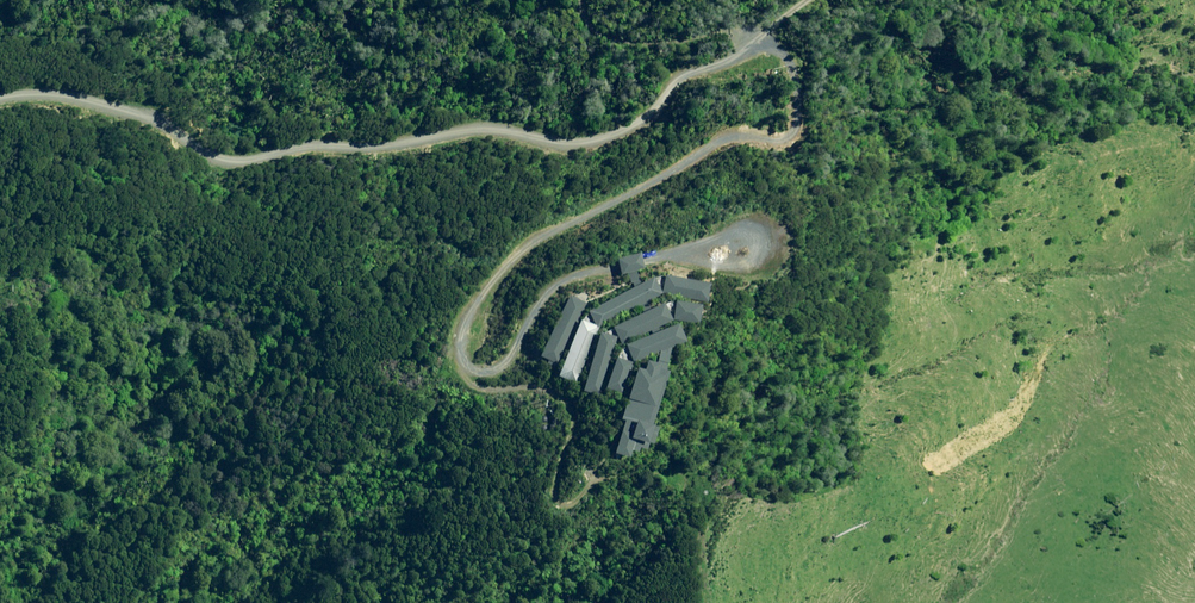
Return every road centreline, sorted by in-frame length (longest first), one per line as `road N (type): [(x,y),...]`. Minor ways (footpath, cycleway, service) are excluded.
road 1 (unclassified): [(739,248),(664,256),(561,281),(502,367),(470,369),(461,359),(468,314),(526,246),(720,140),(787,138),(794,130),(792,67),(766,44),(695,70),(648,119),(567,142),(471,132),(225,160),(148,114),(53,97),(0,98)]

